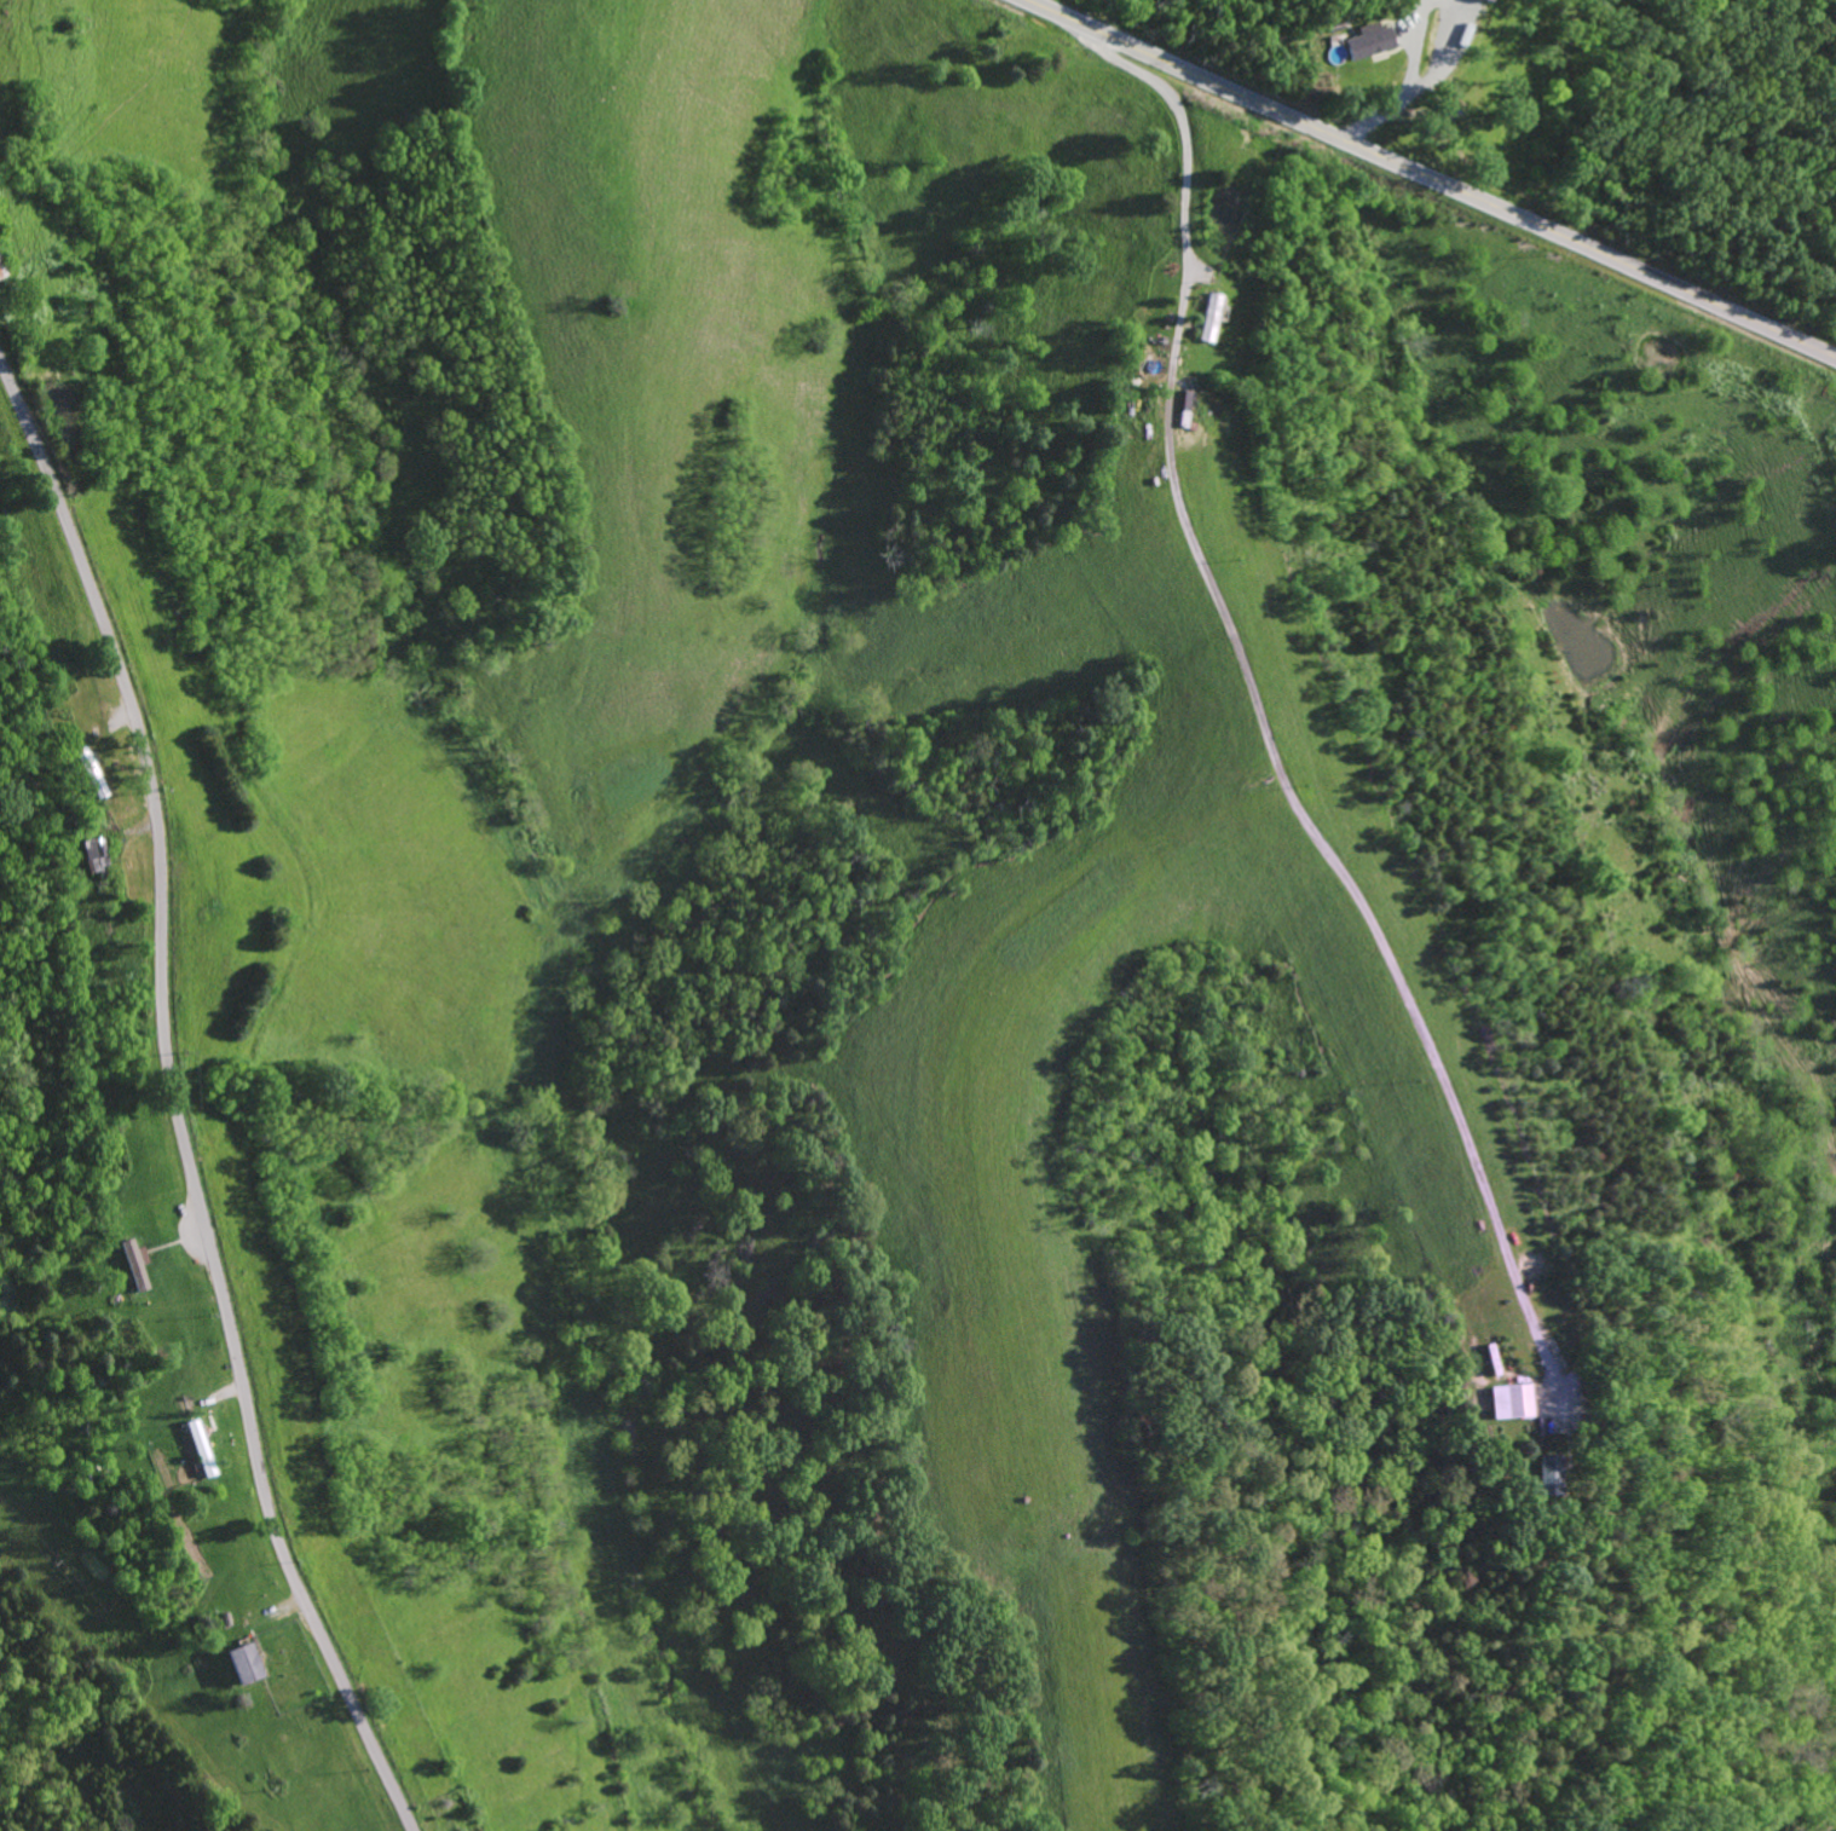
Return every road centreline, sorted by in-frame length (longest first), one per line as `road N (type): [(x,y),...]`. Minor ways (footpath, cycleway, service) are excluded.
road 1 (residential): [(417,1830),(276,1526),(172,1064),(150,769),(81,545),(0,351)]
road 2 (secondary): [(1029,0),(1835,359)]

